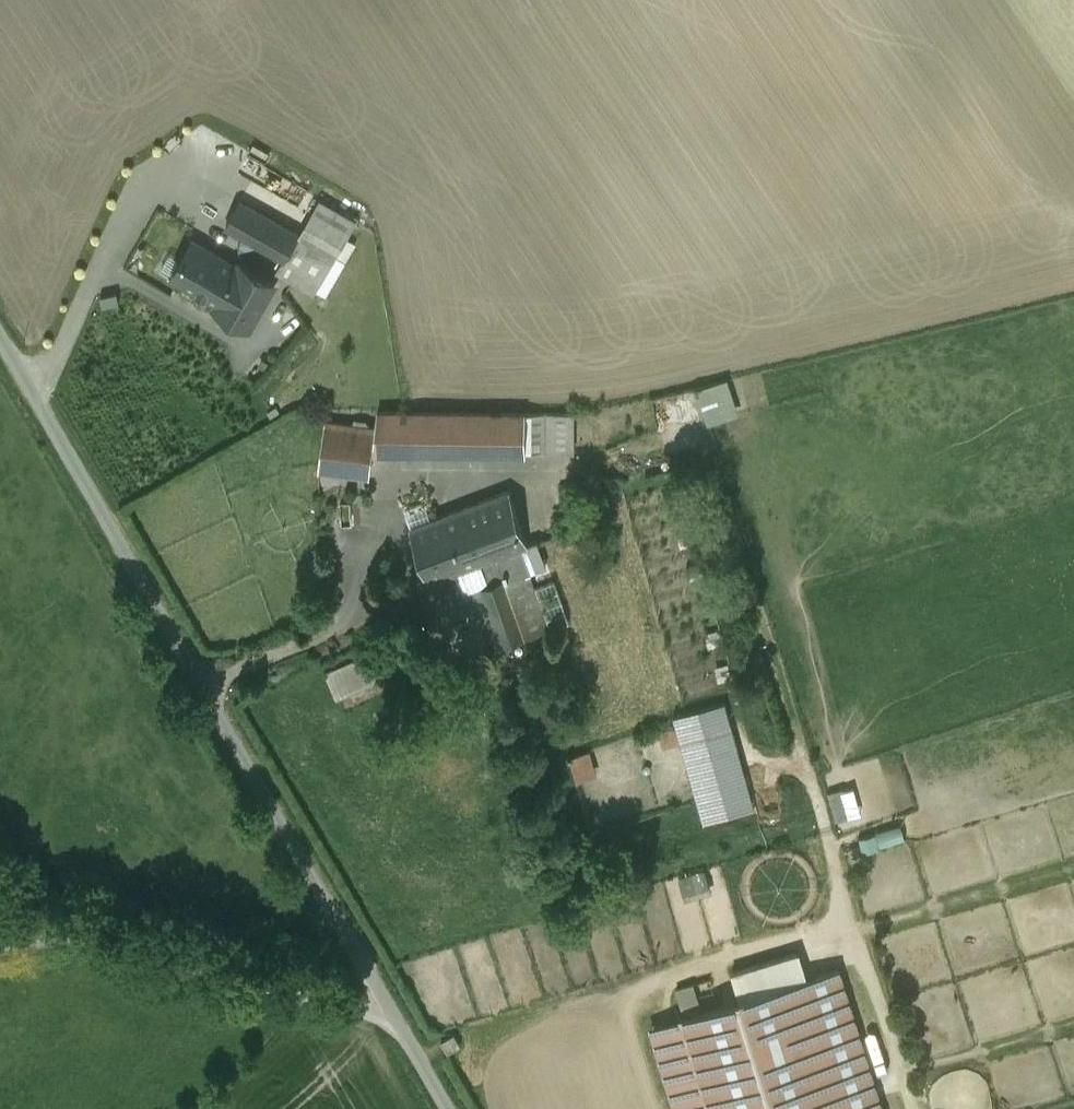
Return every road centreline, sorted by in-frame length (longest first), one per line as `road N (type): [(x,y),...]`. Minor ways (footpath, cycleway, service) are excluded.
road 1 (unclassified): [(446,1108),(0,335)]

